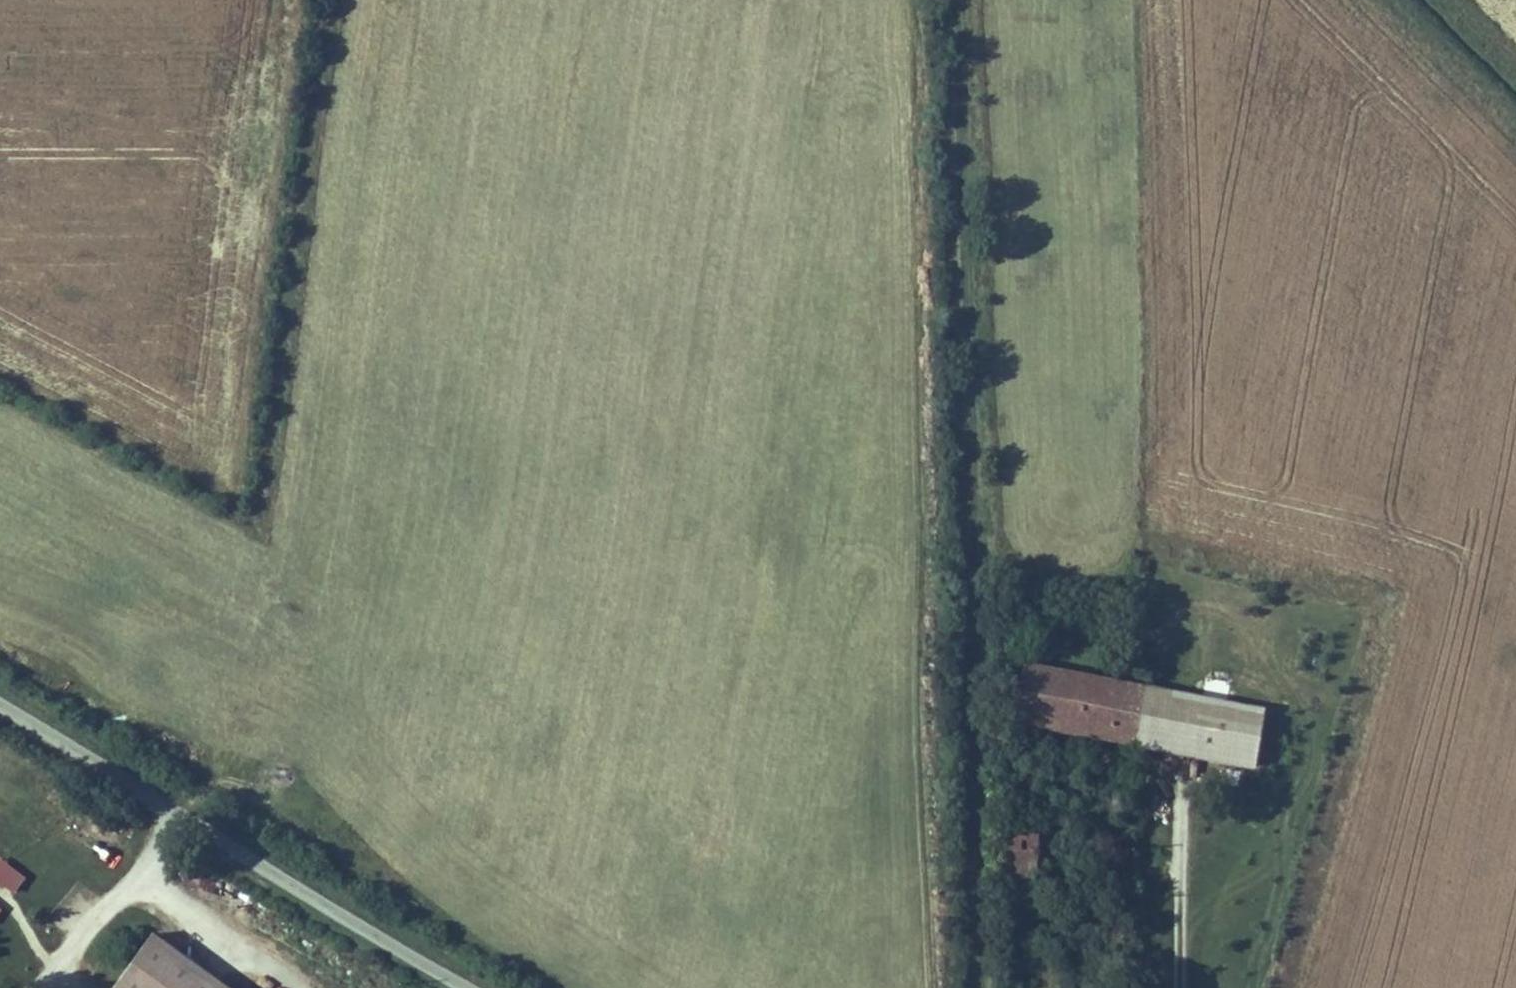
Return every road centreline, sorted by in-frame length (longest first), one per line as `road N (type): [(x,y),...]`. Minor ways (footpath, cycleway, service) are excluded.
road 1 (track): [(952,0),(980,987)]
road 2 (unclassified): [(0,705),(467,987)]

